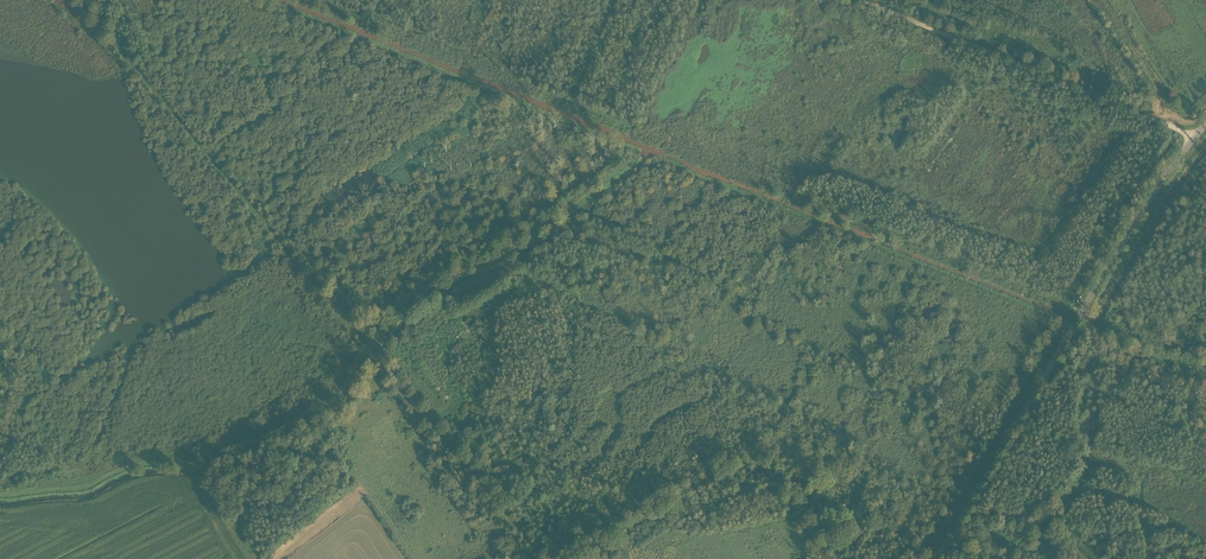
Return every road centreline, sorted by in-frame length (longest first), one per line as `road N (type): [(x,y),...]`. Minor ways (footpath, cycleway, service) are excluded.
road 1 (tertiary): [(937,558),(1149,200),(1205,125)]
road 2 (track): [(859,0),(1194,138)]

